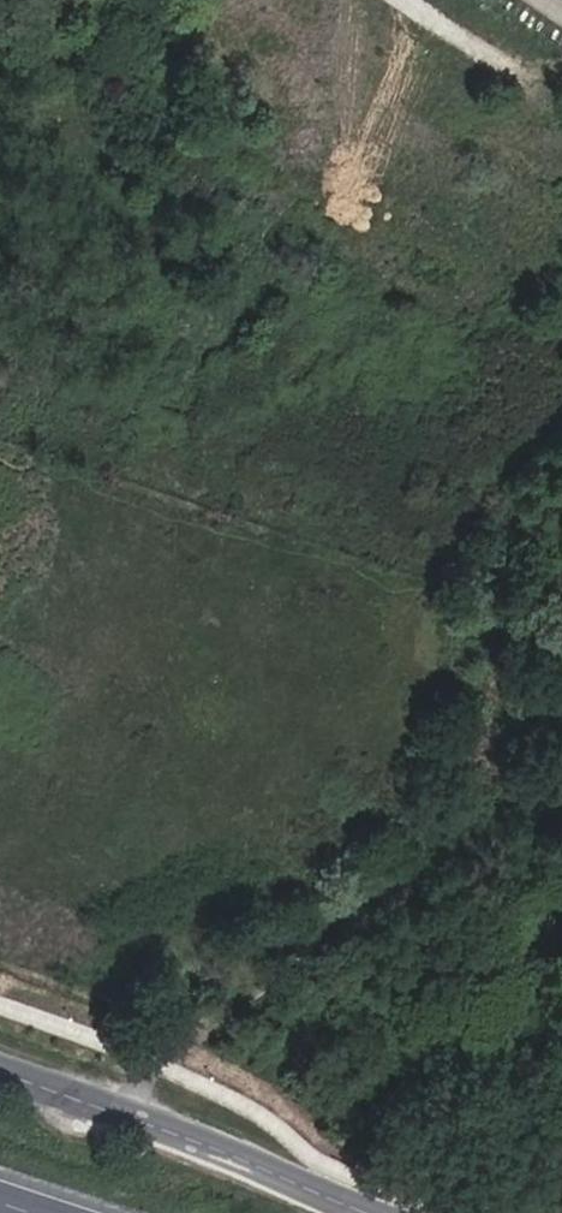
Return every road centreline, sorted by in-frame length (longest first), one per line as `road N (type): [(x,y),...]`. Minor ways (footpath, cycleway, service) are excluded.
road 1 (unclassified): [(0,1073),(235,1154),(365,1212)]

